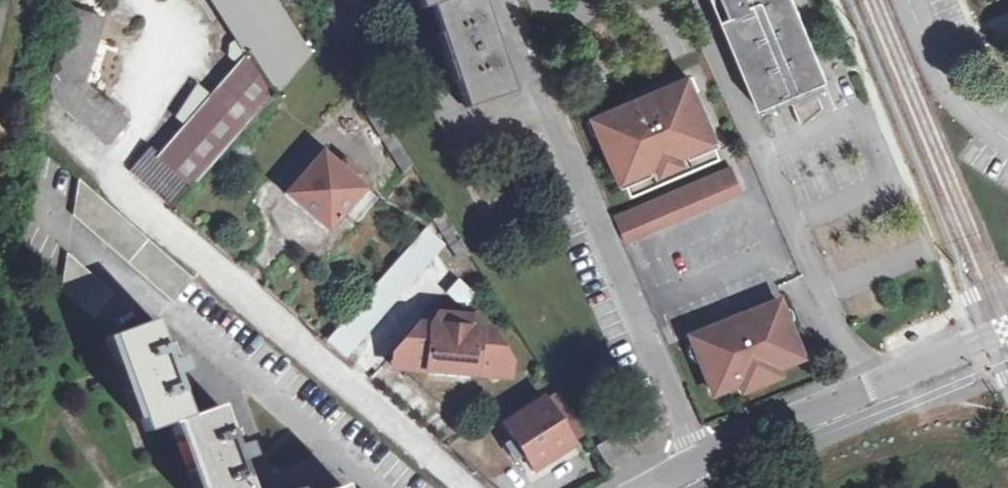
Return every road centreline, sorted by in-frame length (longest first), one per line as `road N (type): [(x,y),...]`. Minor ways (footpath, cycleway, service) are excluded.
road 1 (residential): [(49,118),(476,487)]
road 2 (residential): [(490,0),(697,462)]
road 3 (residential): [(712,45),(865,389)]
road 4 (tertiary): [(697,462),(865,389)]
road 5 (unclassified): [(1007,133),(989,124),(941,67),(914,0)]
road 6 (tertiary): [(865,389),(1007,329)]

